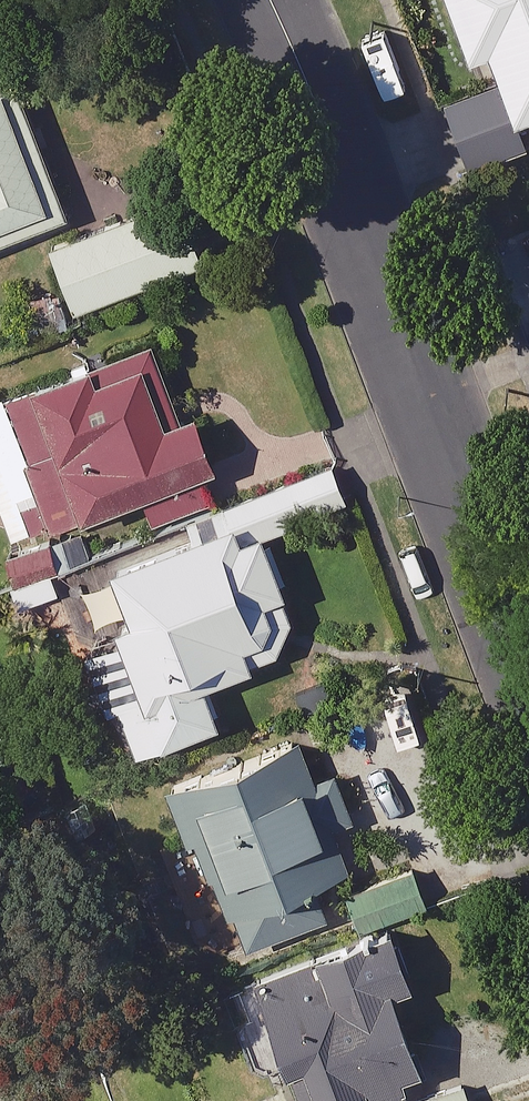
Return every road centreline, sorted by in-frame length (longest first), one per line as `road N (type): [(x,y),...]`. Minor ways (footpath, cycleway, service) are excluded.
road 1 (tertiary): [(272,0),(528,665)]

